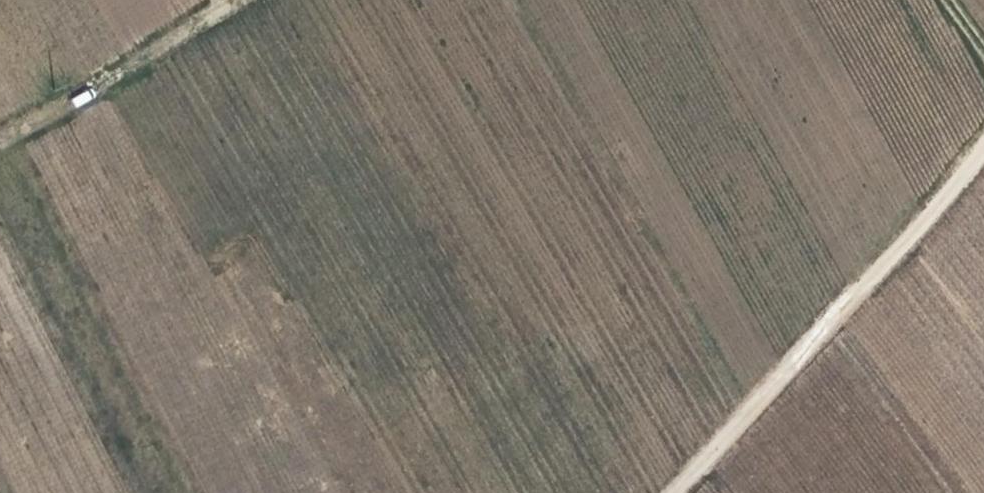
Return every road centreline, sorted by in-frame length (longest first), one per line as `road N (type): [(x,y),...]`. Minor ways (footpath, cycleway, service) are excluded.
road 1 (track): [(983,153),(673,492)]
road 2 (track): [(0,139),(237,0)]

